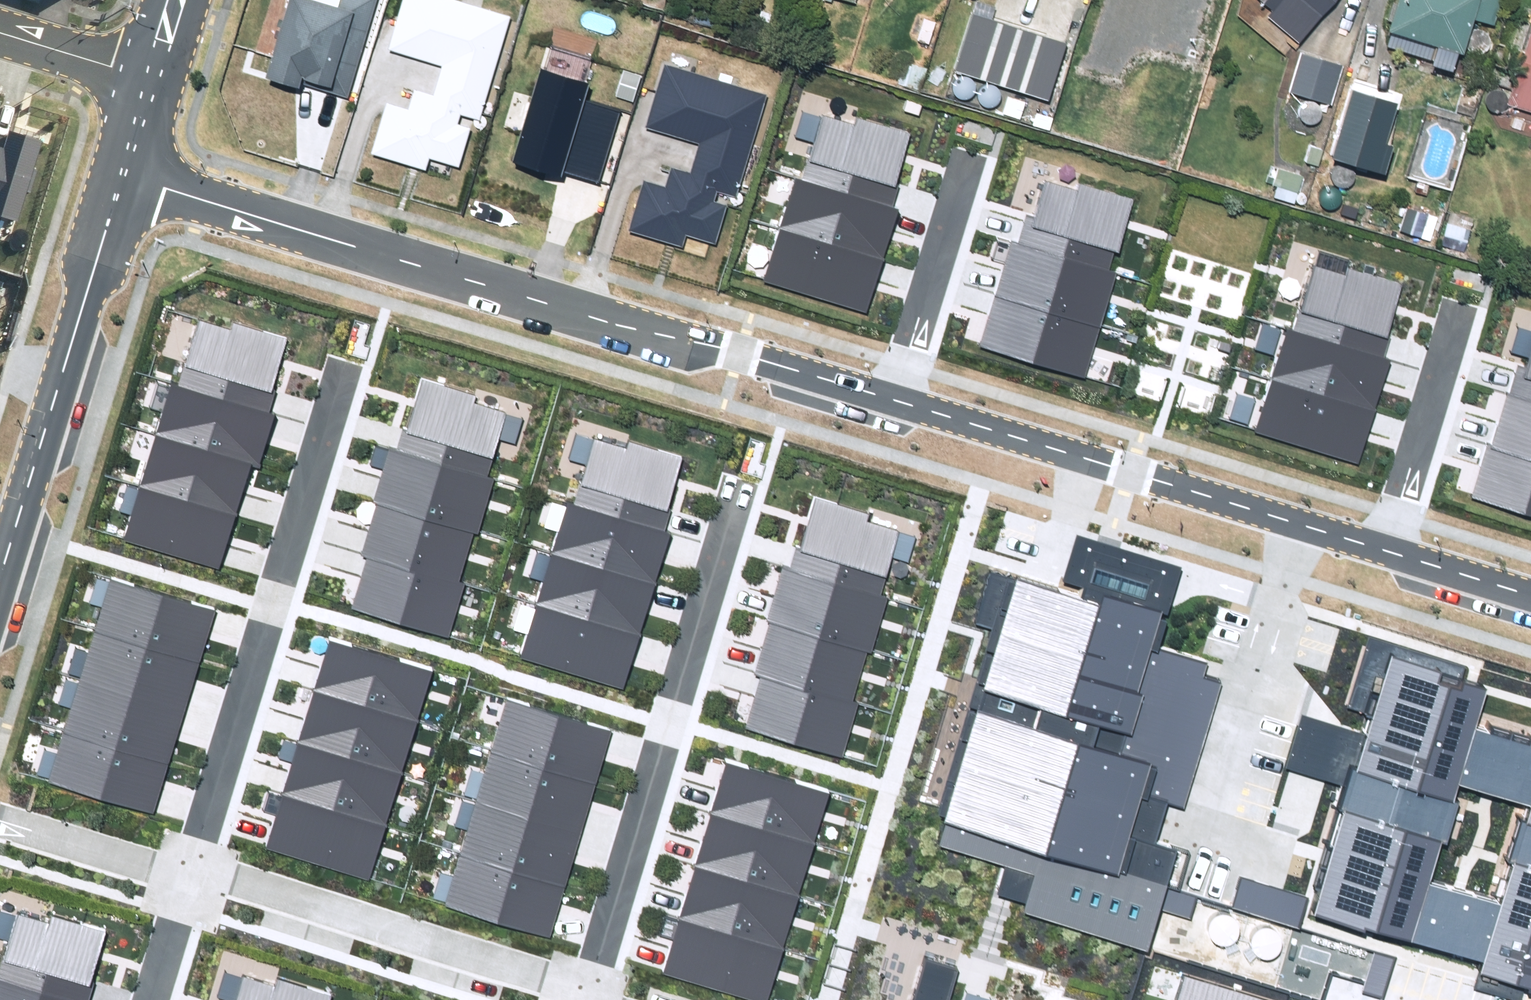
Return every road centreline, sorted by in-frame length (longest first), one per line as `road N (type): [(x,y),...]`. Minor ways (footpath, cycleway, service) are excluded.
road 1 (residential): [(127,173),(892,402)]
road 2 (residential): [(191,885),(346,371)]
road 3 (residential): [(599,999),(753,486)]
road 4 (residential): [(892,402),(1387,552)]
road 5 (residential): [(127,173),(0,582)]
road 6 (residential): [(191,885),(565,999)]
road 7 (residential): [(972,152),(892,402)]
road 8 (residential): [(1459,308),(1387,552)]
road 9 (residential): [(0,820),(191,885)]
road 10 (residential): [(0,28),(154,76)]
road 11 (residential): [(1387,552),(1530,596)]
road 12 (residential): [(155,999),(191,885)]

